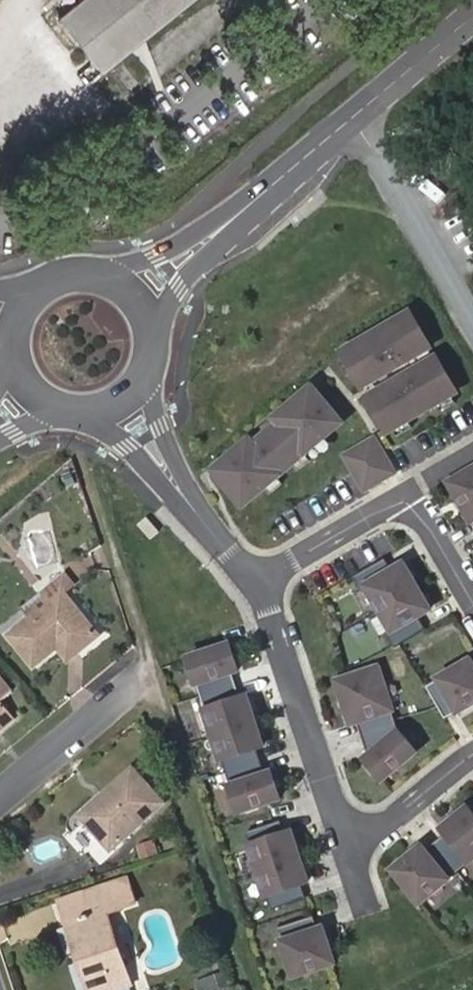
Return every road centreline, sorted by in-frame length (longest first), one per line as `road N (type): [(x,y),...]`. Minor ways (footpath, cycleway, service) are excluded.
road 1 (residential): [(259,587),(349,853)]
road 2 (primary): [(472,17),(276,184)]
road 3 (track): [(356,116),(472,311)]
road 4 (primary): [(276,184),(155,256),(107,272)]
road 5 (primary): [(154,320),(276,184)]
road 6 (residential): [(0,801),(141,687)]
road 7 (residential): [(259,587),(408,498)]
road 8 (residential): [(349,853),(472,754)]
road 9 (residential): [(192,506),(161,427),(154,366)]
road 10 (residential): [(98,417),(192,506)]
road 11 (residential): [(472,608),(408,498)]

